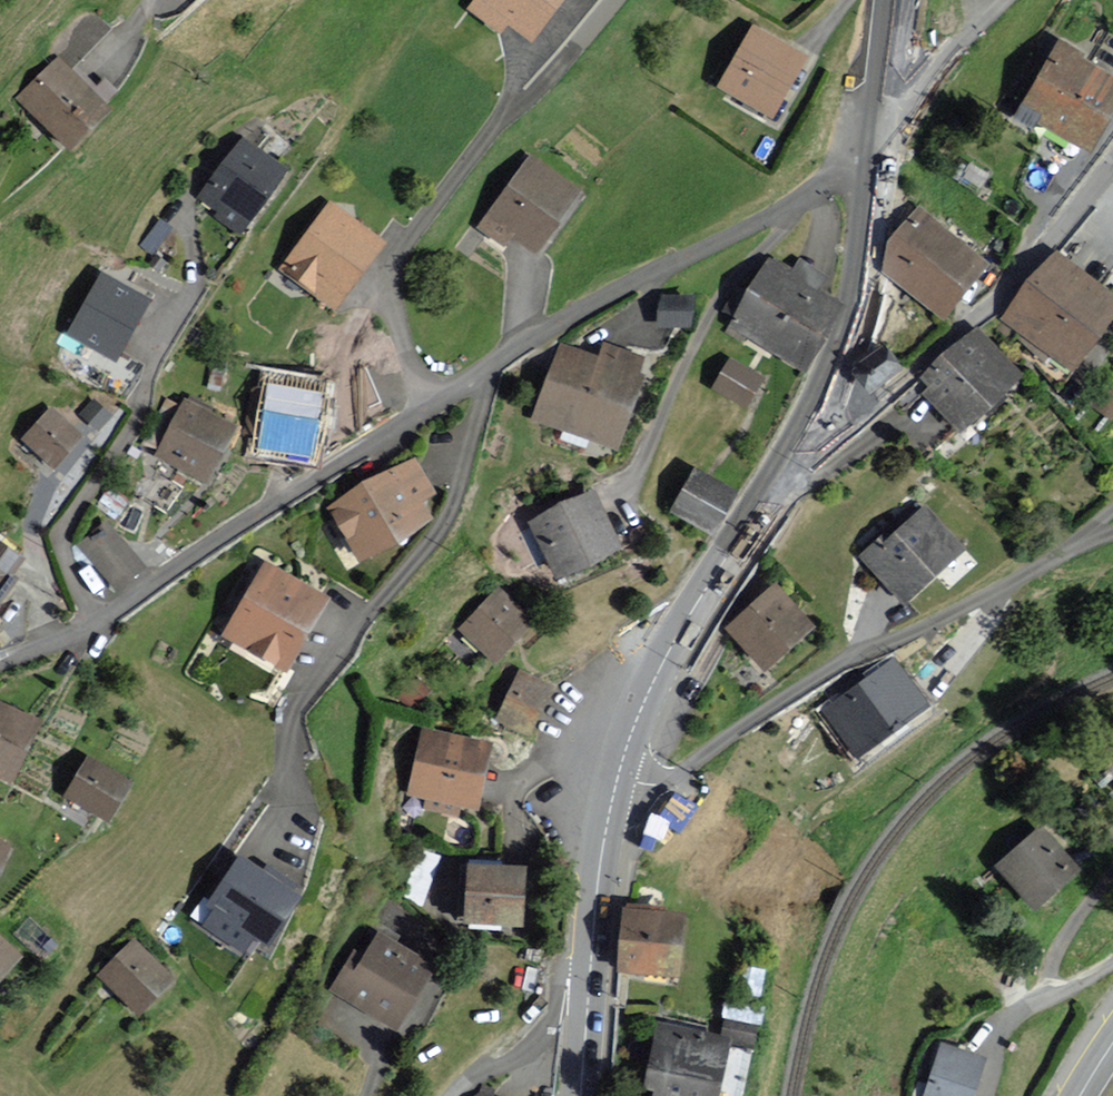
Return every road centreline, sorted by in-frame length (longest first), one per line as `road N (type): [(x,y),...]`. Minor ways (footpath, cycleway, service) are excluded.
road 1 (residential): [(616,784),(662,785),(804,684),(1083,546),(1085,533),(1112,510)]
road 2 (residential): [(100,620),(58,535),(135,422),(154,359),(196,285),(187,211),(211,161)]
road 3 (residential): [(874,168),(839,176),(595,303),(429,405)]
road 4 (residential): [(614,0),(539,88),(508,111),(399,260),(392,285),(398,329),(429,405)]
road 5 (residential): [(784,470),(910,379),(993,305),(1070,224),(1112,163)]
road 6 (residential): [(429,405),(100,620)]
road 7 (secondary): [(784,470),(663,663),(616,784)]
road 8 (secondary): [(874,168),(852,317),(784,470)]
road 9 (secondary): [(616,784),(599,858),(589,982)]
road 10 (residential): [(987,1095),(1006,1022),(1112,965)]
road 11 (residential): [(589,982),(558,999),(543,1041),(452,1095)]
road 12 (secondary): [(893,0),(874,168)]

